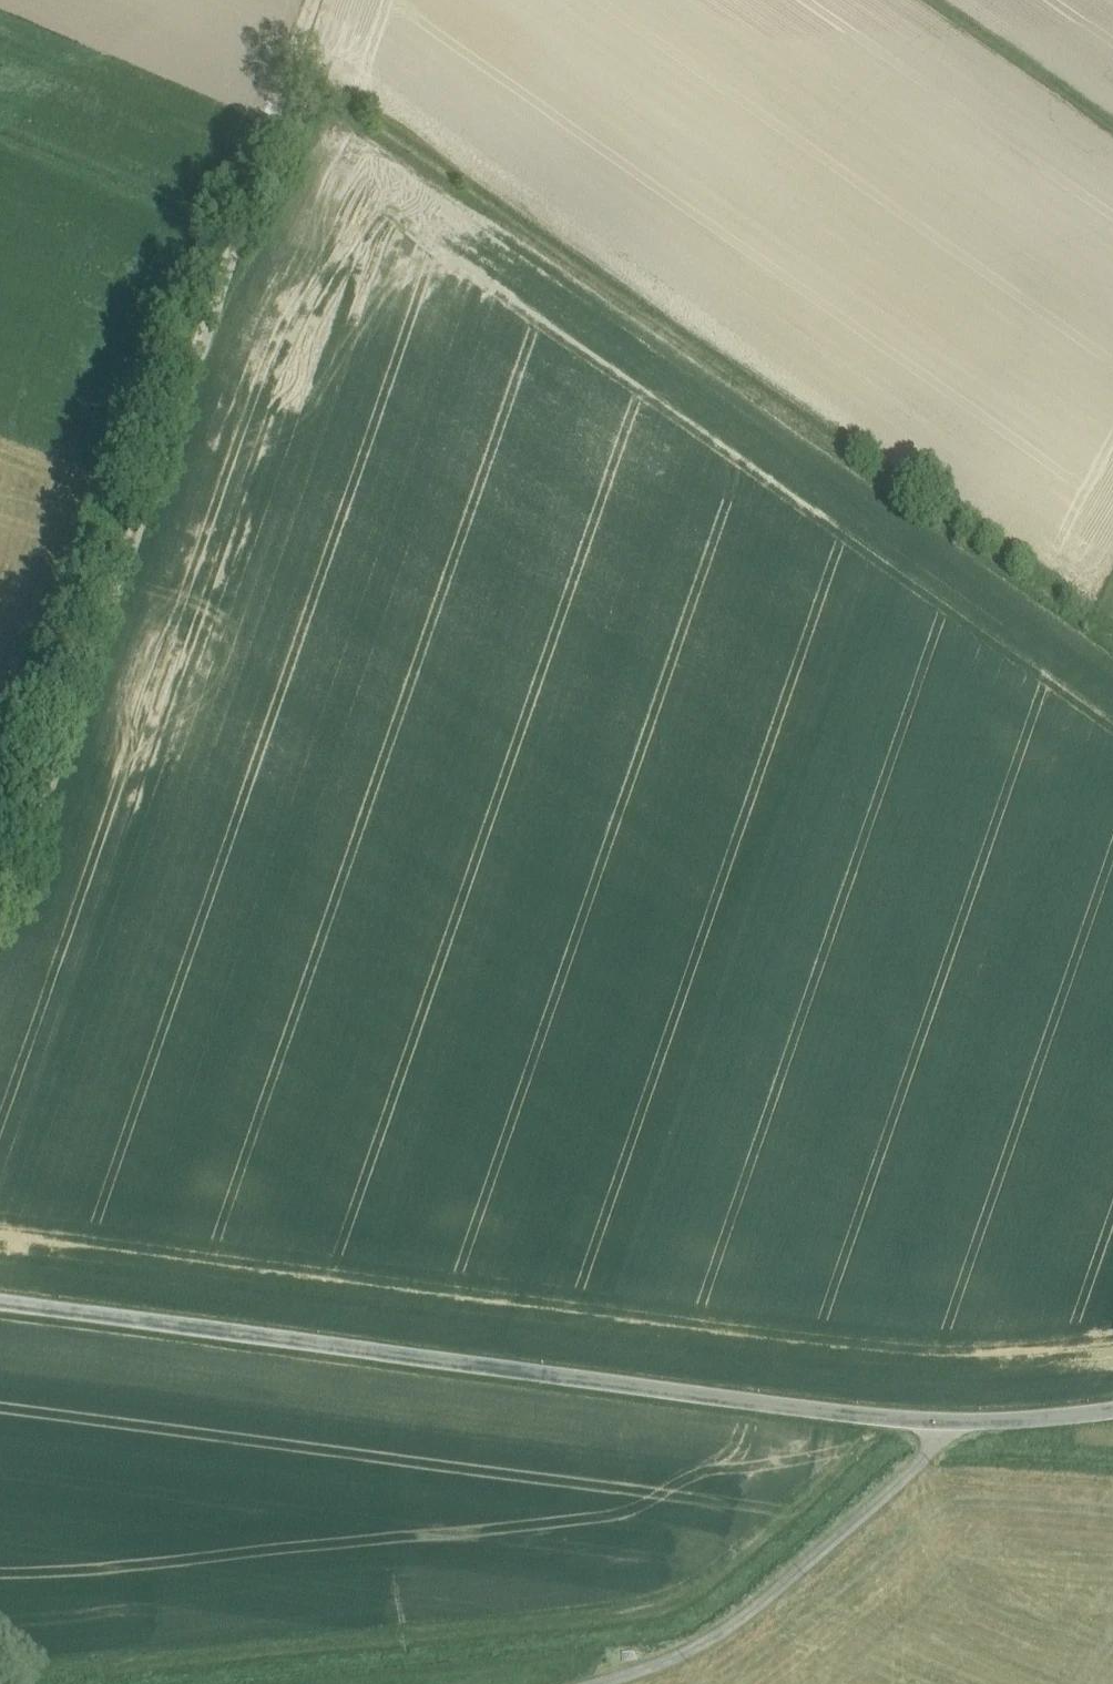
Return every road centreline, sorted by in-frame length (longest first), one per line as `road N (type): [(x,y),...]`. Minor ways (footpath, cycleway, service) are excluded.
road 1 (tertiary): [(0,1302),(858,1416),(989,1423),(1112,1412)]
road 2 (track): [(310,0),(0,917)]

